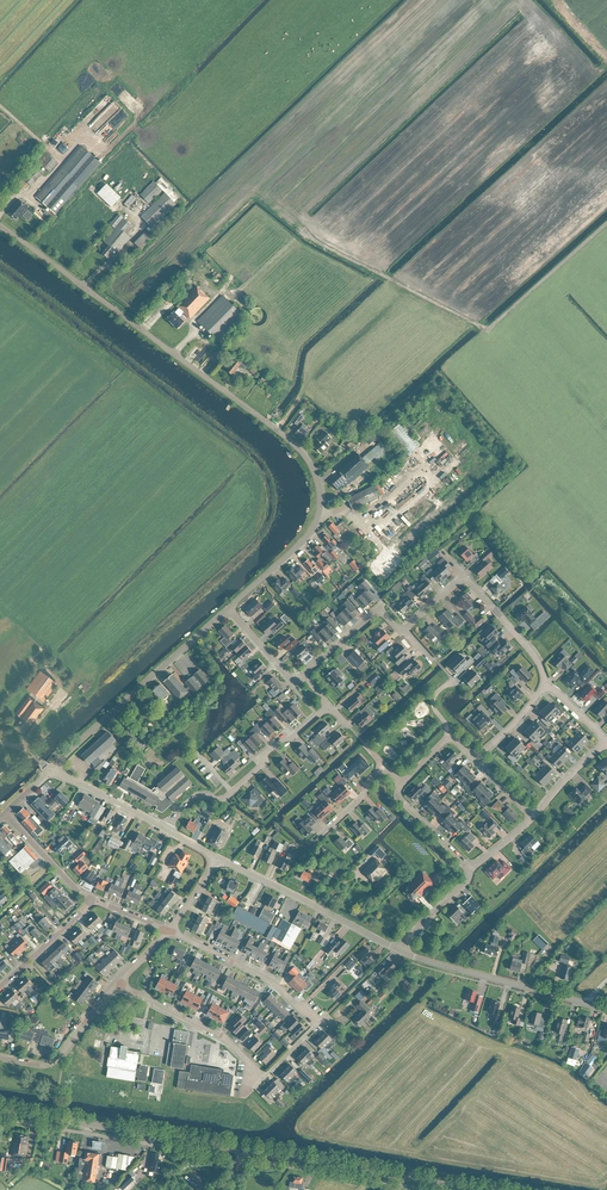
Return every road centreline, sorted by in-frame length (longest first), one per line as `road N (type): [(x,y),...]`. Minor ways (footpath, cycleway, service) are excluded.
road 1 (tertiary): [(229,608),(312,531),(321,495),(312,462),(0,224)]
road 2 (residential): [(264,1078),(318,1022),(268,979),(169,930)]
road 3 (secondary): [(486,1189),(242,1149)]
road 4 (secondary): [(242,1149),(0,1109)]
road 5 (tertiary): [(50,770),(229,608)]
road 6 (residential): [(606,1009),(399,950)]
road 7 (residential): [(167,830),(200,794),(225,798),(281,739),(330,705)]
road 8 (residential): [(399,950),(217,858)]
road 9 (track): [(0,217),(60,164),(0,103)]
road 10 (residential): [(0,1058),(53,1063),(119,982)]
road 11 (residential): [(264,1078),(225,1038),(144,996)]
road 12 (residential): [(404,631),(379,609),(305,677)]
road 13 (residential): [(167,830),(50,770)]
road 14 (residential): [(0,986),(93,899)]
road 15 (residential): [(93,899),(5,812)]

